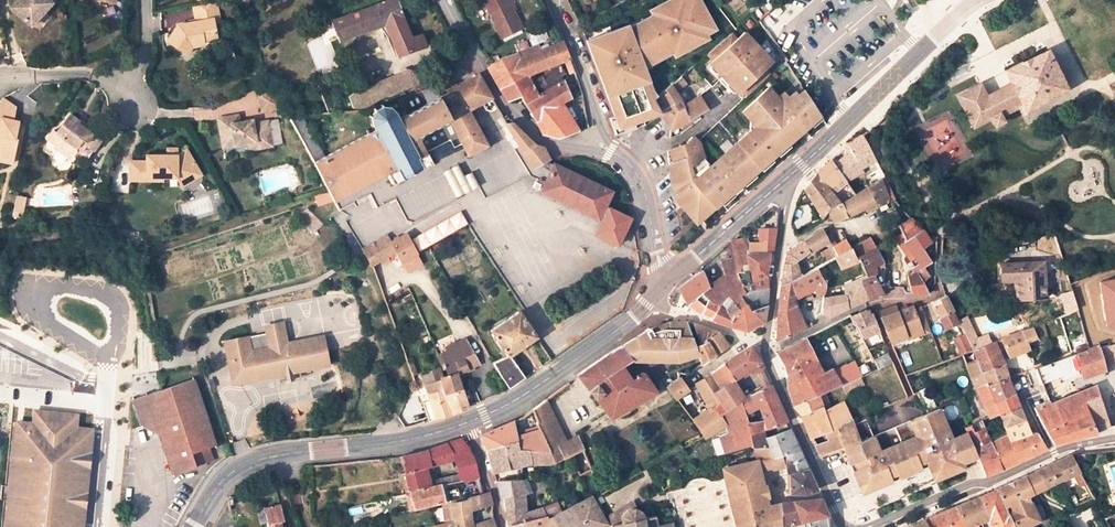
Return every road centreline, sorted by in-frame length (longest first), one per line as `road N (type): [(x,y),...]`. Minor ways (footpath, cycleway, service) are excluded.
road 1 (tertiary): [(464,426),(248,465),(225,482),(196,526)]
road 2 (tertiary): [(979,0),(778,187)]
road 3 (unclassified): [(451,0),(502,105),(541,141),(610,153)]
road 4 (residential): [(144,0),(146,47),(131,94),(89,74),(32,77),(0,90)]
road 5 (tertiary): [(657,296),(506,408),(464,426)]
road 6 (unclassified): [(766,349),(843,526)]
road 7 (tertiary): [(881,526),(1052,453)]
road 8 (residential): [(766,349),(871,303),(937,294)]
road 9 (tertiary): [(778,187),(657,296)]
road 10 (unclassified): [(610,153),(555,0)]
road 11 (unclassified): [(657,296),(640,184),(610,153)]
road 12 (unclassified): [(778,187),(785,201),(764,340)]

